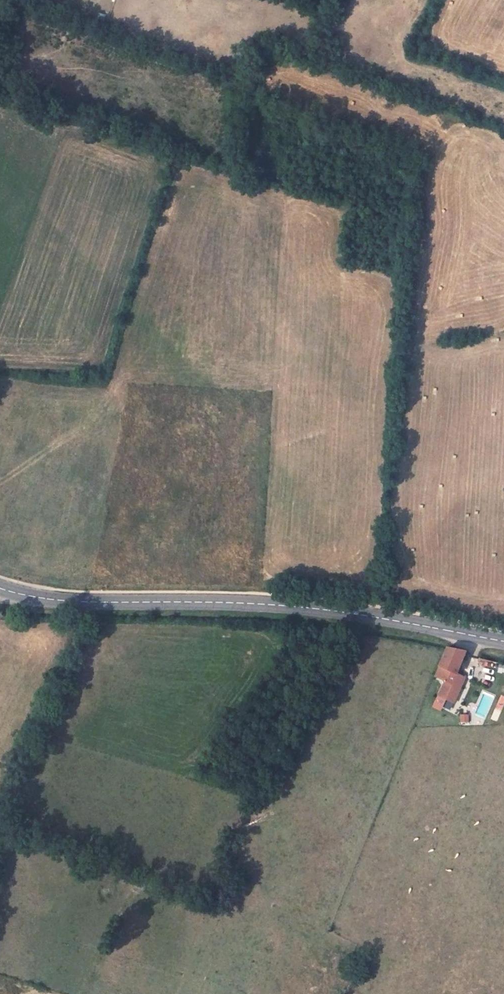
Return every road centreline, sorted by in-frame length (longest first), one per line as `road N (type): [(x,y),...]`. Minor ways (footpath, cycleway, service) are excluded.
road 1 (unclassified): [(0,587),(88,602),(341,610),(503,641)]

